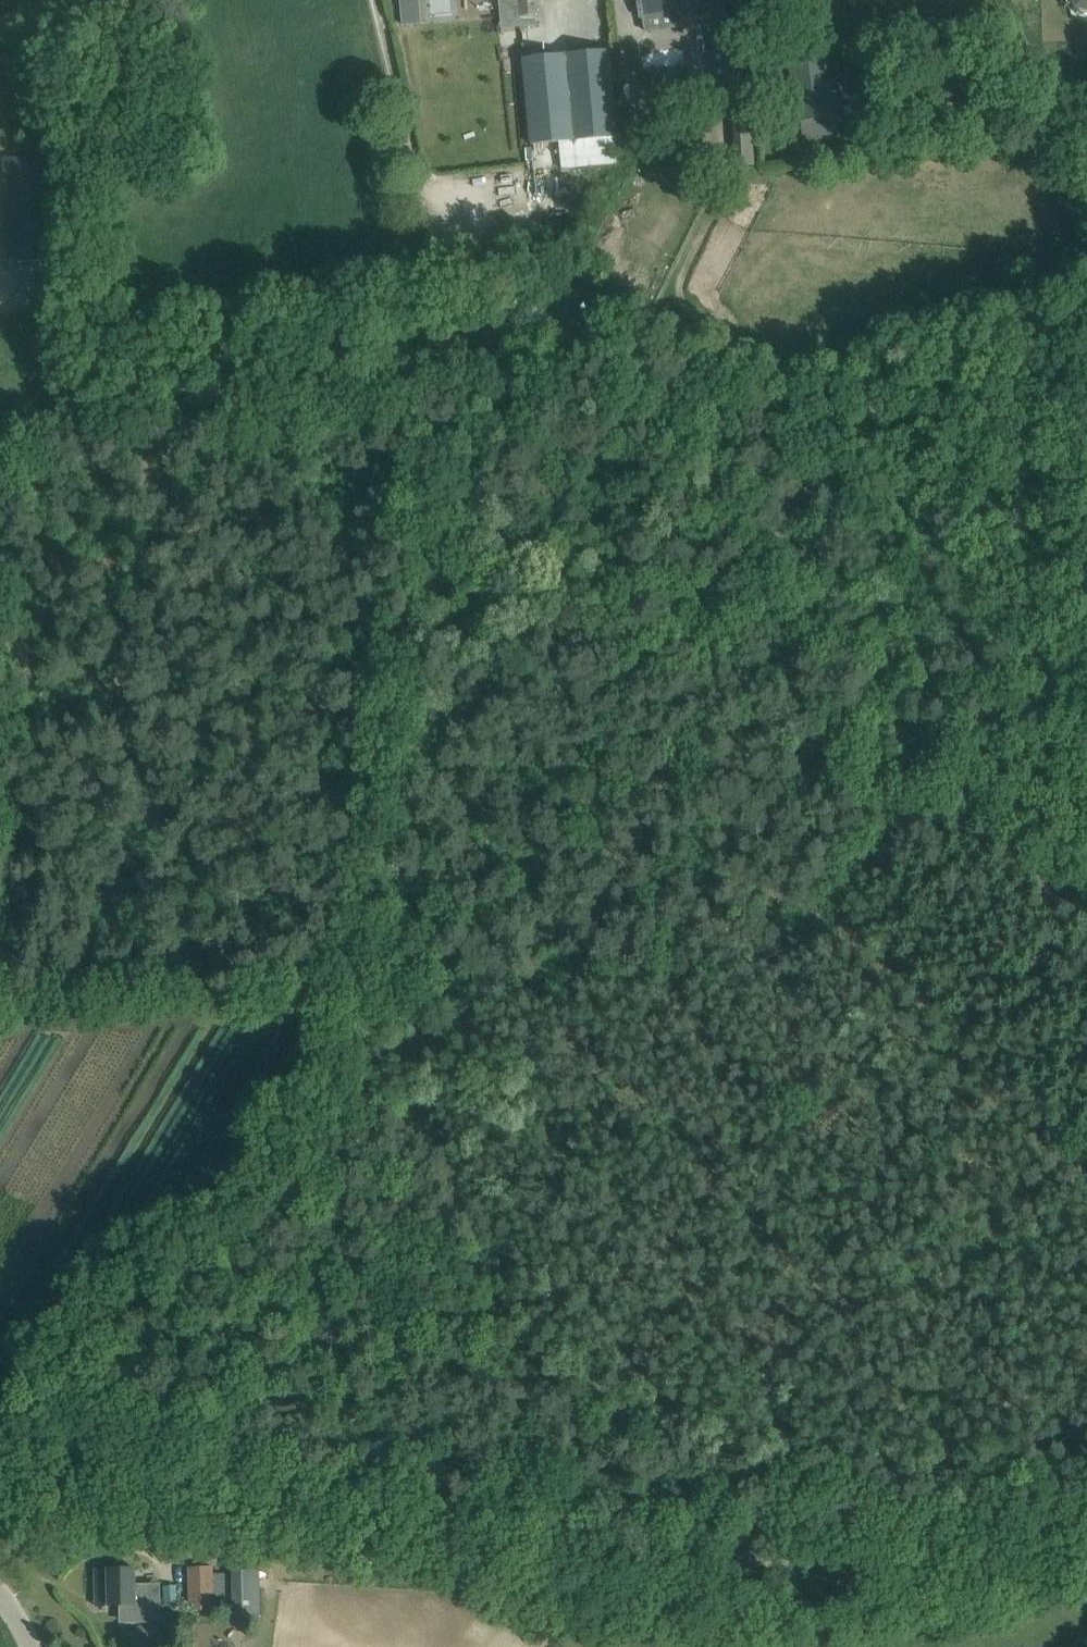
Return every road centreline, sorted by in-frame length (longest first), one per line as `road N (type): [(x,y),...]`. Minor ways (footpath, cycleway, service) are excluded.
road 1 (track): [(0,1021),(344,981),(773,950),(1086,654)]
road 2 (track): [(344,981),(432,431),(515,325)]
road 3 (track): [(0,1547),(163,1551)]

